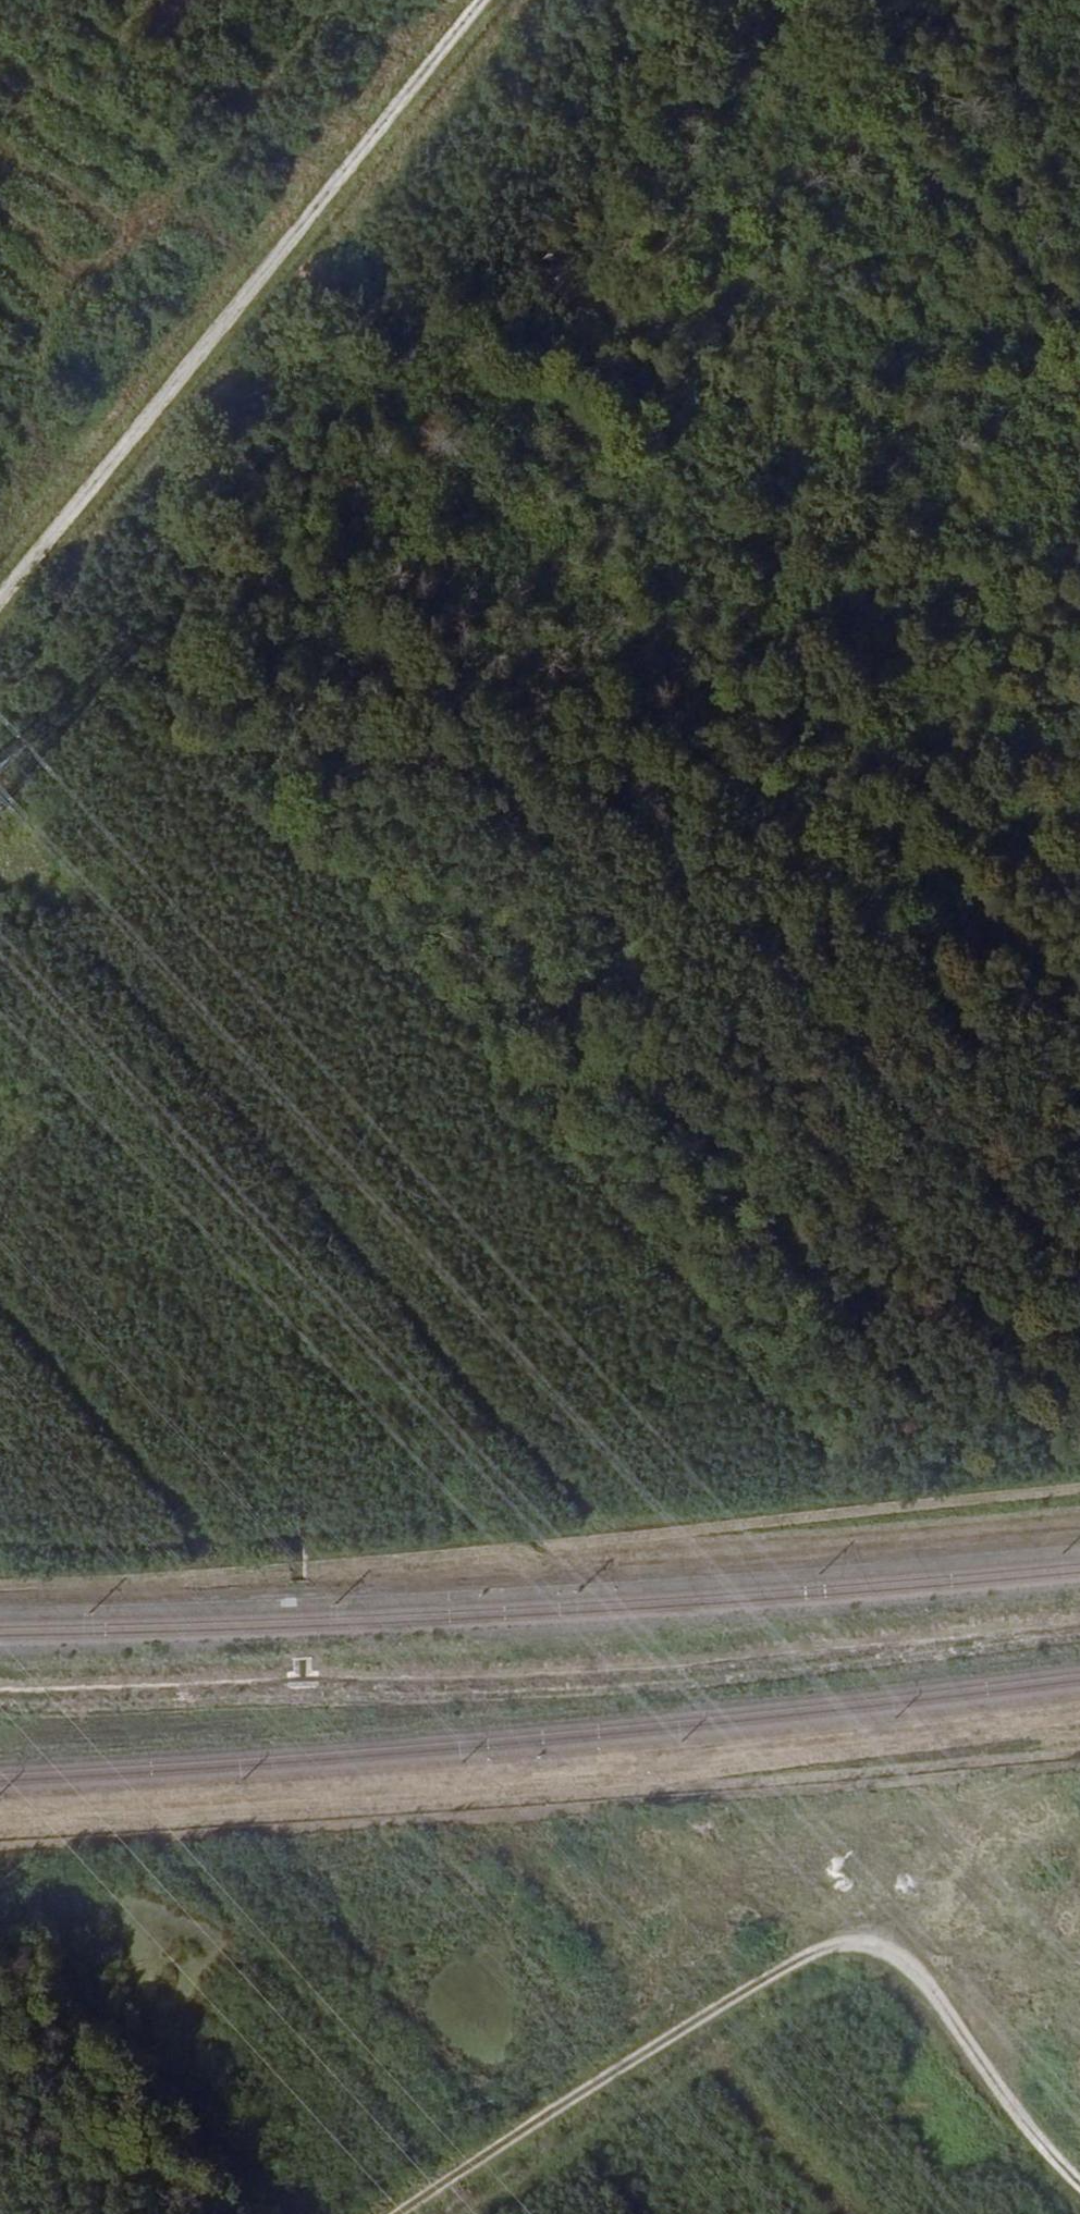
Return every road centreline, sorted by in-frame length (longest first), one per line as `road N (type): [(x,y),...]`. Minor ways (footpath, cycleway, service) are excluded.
road 1 (track): [(400,2213),(758,1983),(814,1954),(875,1938),(902,1954),(1034,2135),(1079,2184)]
road 2 (track): [(0,600),(406,121),(495,0)]

